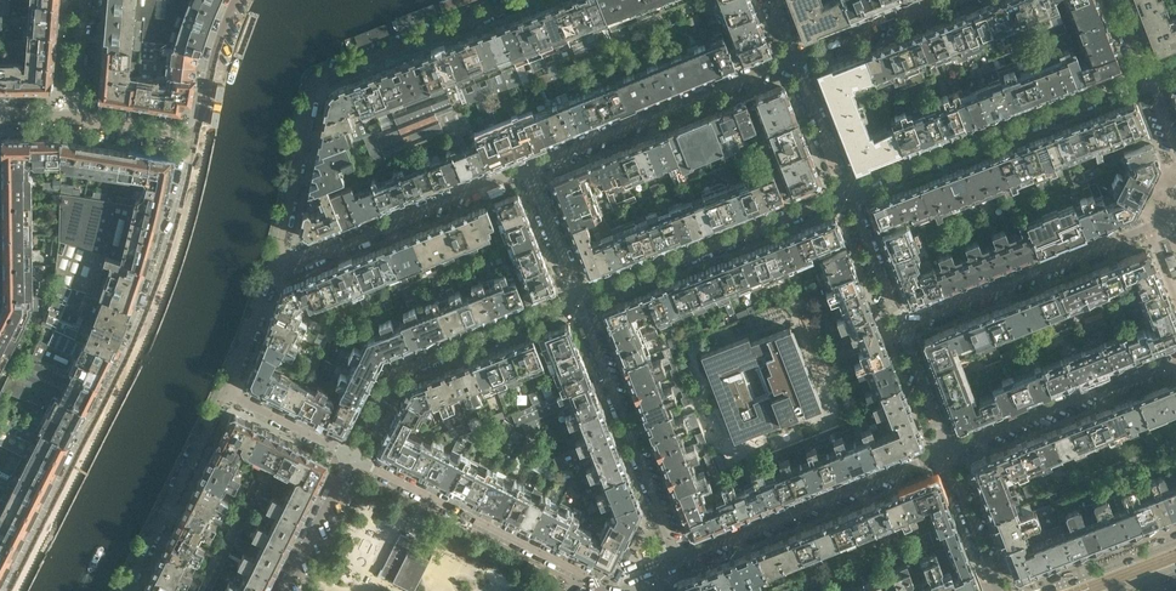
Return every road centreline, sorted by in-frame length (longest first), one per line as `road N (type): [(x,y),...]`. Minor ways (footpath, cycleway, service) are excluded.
road 1 (residential): [(200,141),(153,308),(11,590)]
road 2 (residential): [(280,256),(319,89),(356,64),(524,0)]
road 3 (residential): [(847,193),(1146,79)]
road 4 (residential): [(1175,196),(1165,220),(1147,229),(905,324)]
road 5 (residential): [(351,456),(397,372),(578,300)]
road 6 (residential): [(578,300),(847,193)]
road 7 (residential): [(796,70),(528,174)]
road 8 (residential): [(676,559),(943,453)]
road 9 (residential): [(596,590),(589,576),(351,456)]
road 10 (residential): [(578,300),(676,559)]
road 11 (residential): [(528,174),(305,261),(280,256)]
road 12 (residential): [(943,453),(1175,361)]
road 13 (residential): [(128,590),(228,396)]
road 14 (residential): [(970,0),(796,70)]
road 15 (residential): [(351,456),(282,590)]
road 16 (residential): [(228,396),(280,256)]
road 17 (residential): [(998,590),(943,453)]
road 18 (residential): [(238,0),(200,141)]
road 19 (residential): [(847,193),(905,324)]
road 20 (secondary): [(1175,545),(1044,590)]
road 21 (residential): [(351,456),(228,396)]
road 22 (residential): [(528,174),(578,300)]
road 23 (residential): [(905,324),(943,453)]
road 24 (residential): [(796,70),(847,193)]
road 25 (residential): [(75,121),(200,141)]
road 26 (residential): [(75,121),(88,0)]

